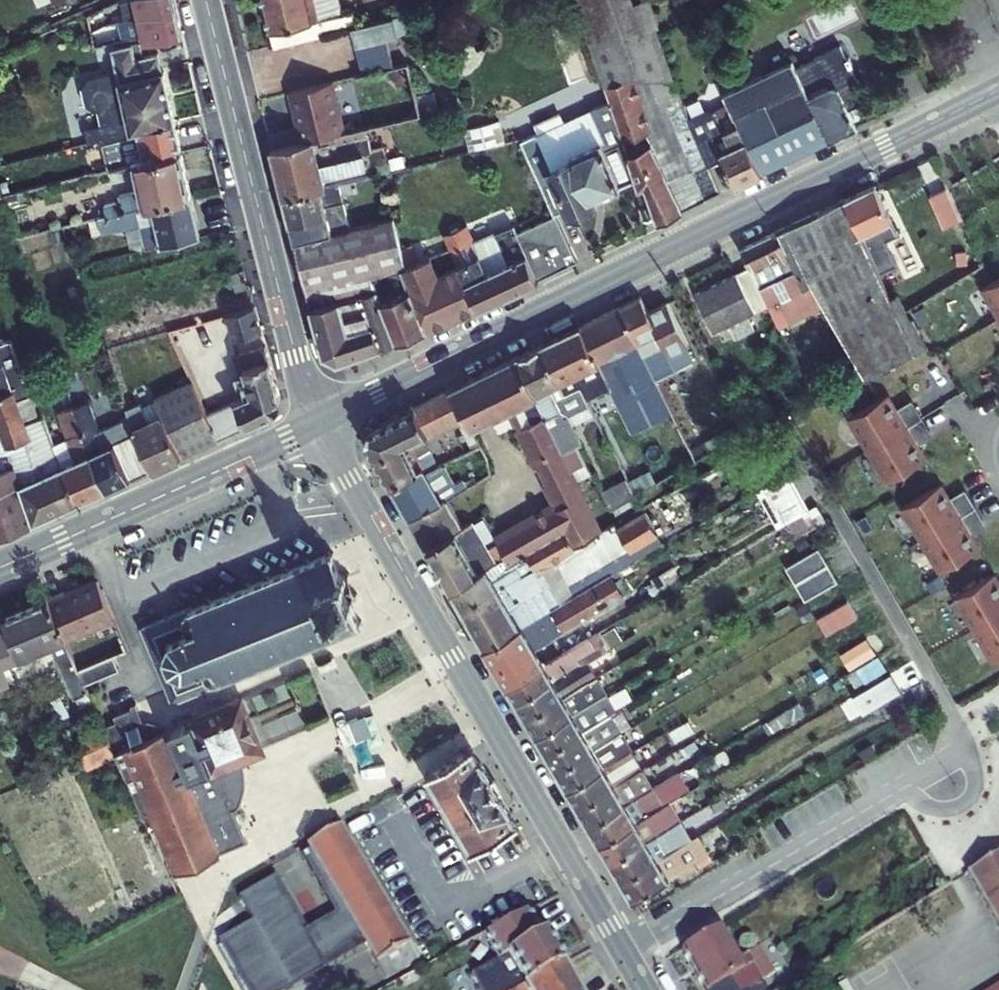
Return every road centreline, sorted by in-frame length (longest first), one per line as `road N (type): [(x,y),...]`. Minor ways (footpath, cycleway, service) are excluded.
road 1 (tertiary): [(998,88),(322,421)]
road 2 (secondary): [(649,989),(490,725),(322,421)]
road 3 (secondary): [(322,421),(290,328),(207,0)]
road 4 (tertiary): [(322,421),(0,567)]

